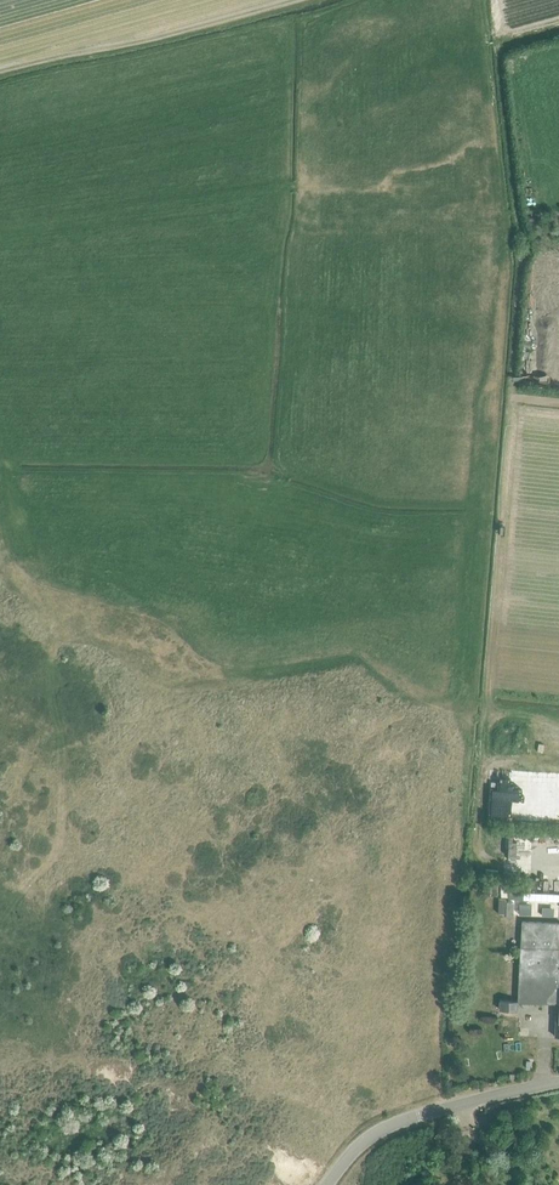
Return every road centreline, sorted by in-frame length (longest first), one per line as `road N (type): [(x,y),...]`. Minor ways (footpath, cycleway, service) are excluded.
road 1 (track): [(0,239),(308,182)]
road 2 (unclassified): [(328,1184),(373,1134),(400,1122),(558,1083)]

